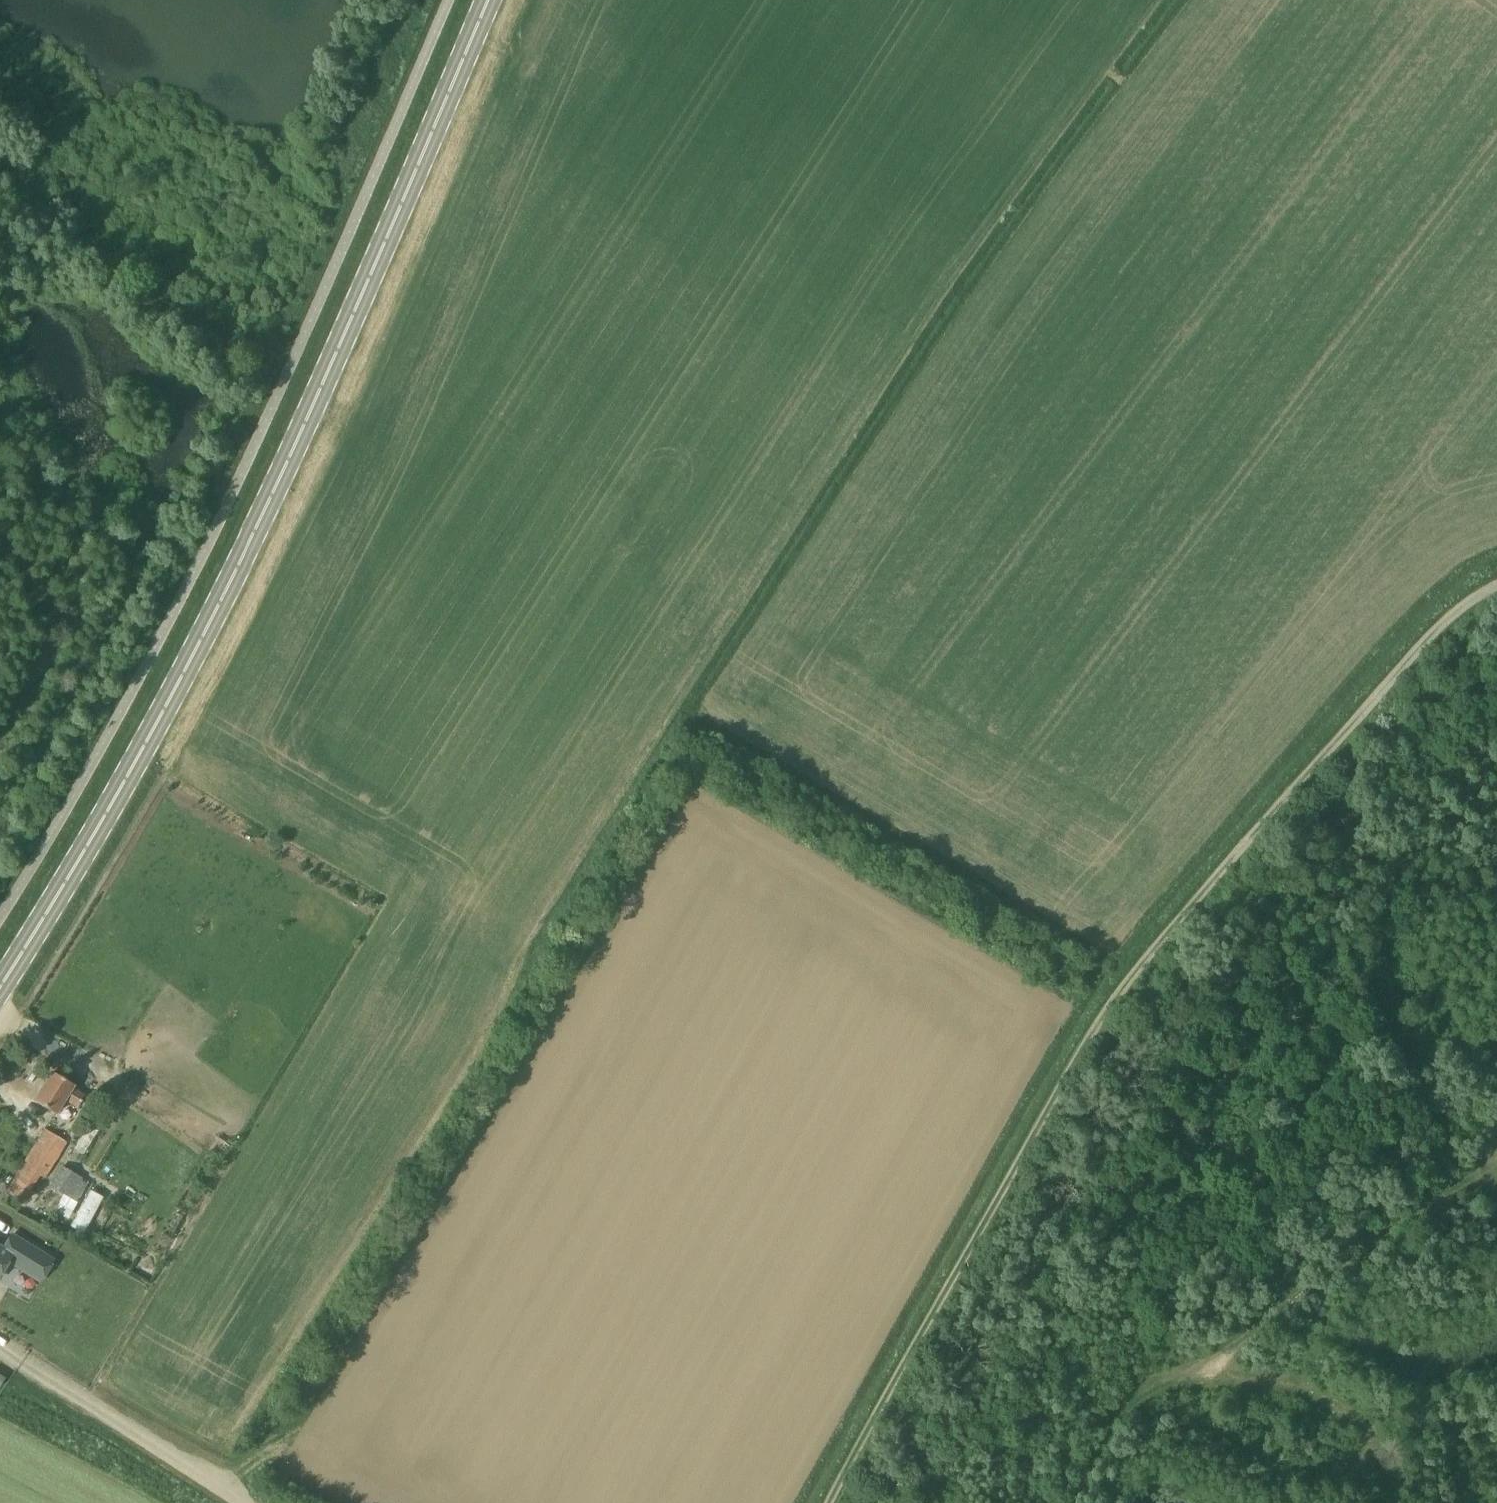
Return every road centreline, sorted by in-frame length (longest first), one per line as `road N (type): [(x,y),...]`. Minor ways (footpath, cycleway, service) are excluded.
road 1 (secondary): [(0,984),(109,816),(204,641),(312,415),(490,0)]
road 2 (unclassified): [(248,1502),(0,1340)]
road 3 (track): [(889,1393),(832,1502)]

